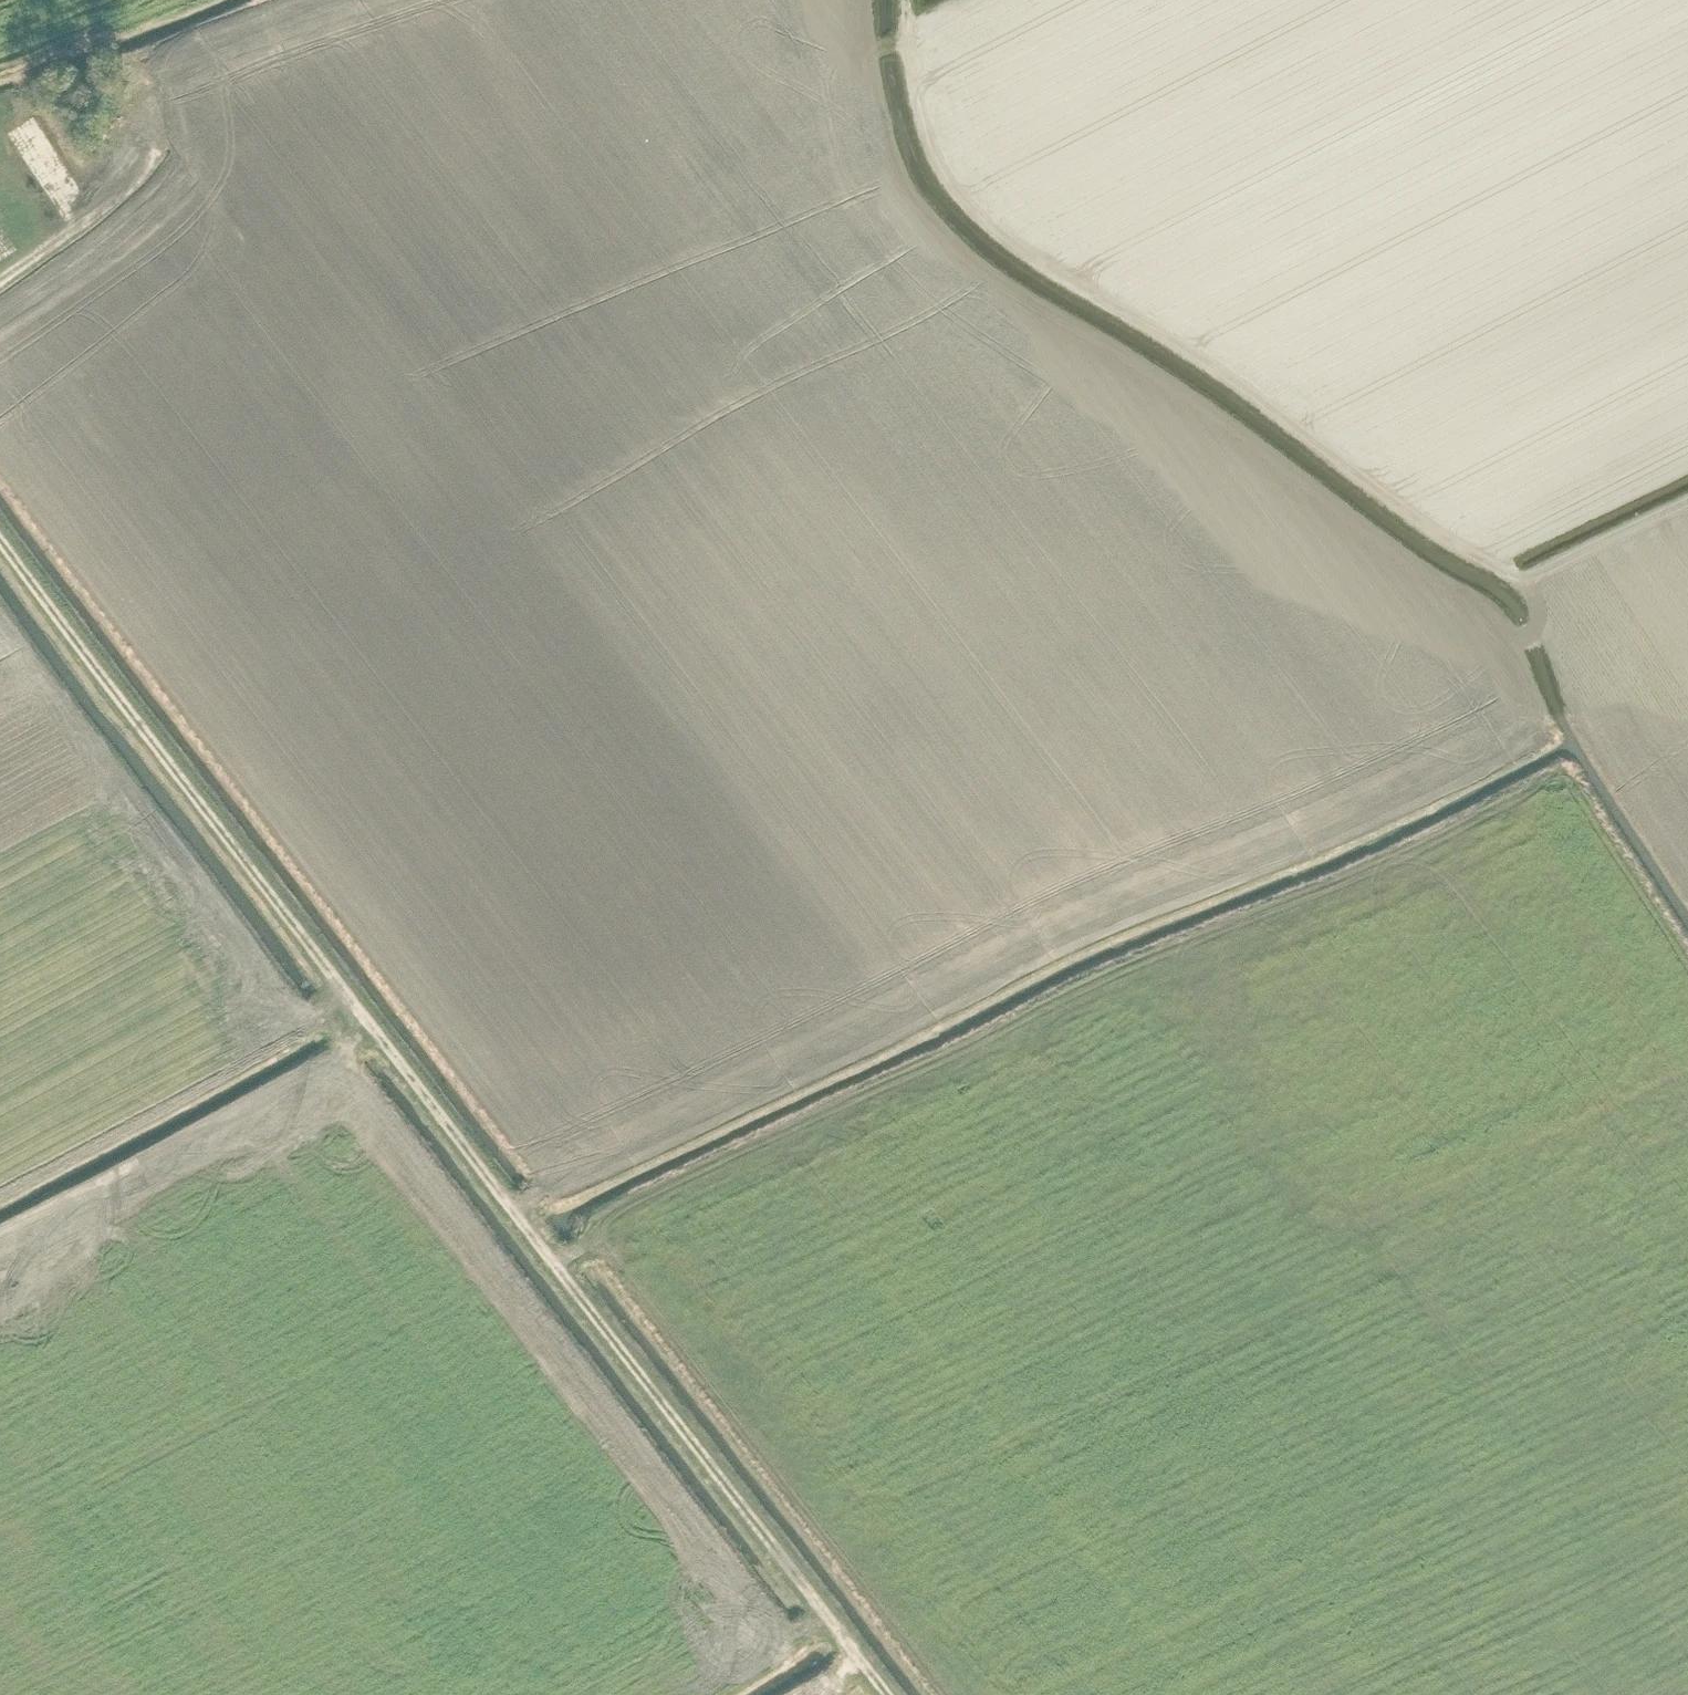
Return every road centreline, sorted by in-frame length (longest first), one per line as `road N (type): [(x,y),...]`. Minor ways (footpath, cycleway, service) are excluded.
road 1 (track): [(0,540),(883,1694)]
road 2 (track): [(159,97),(159,147),(146,168),(0,282)]

